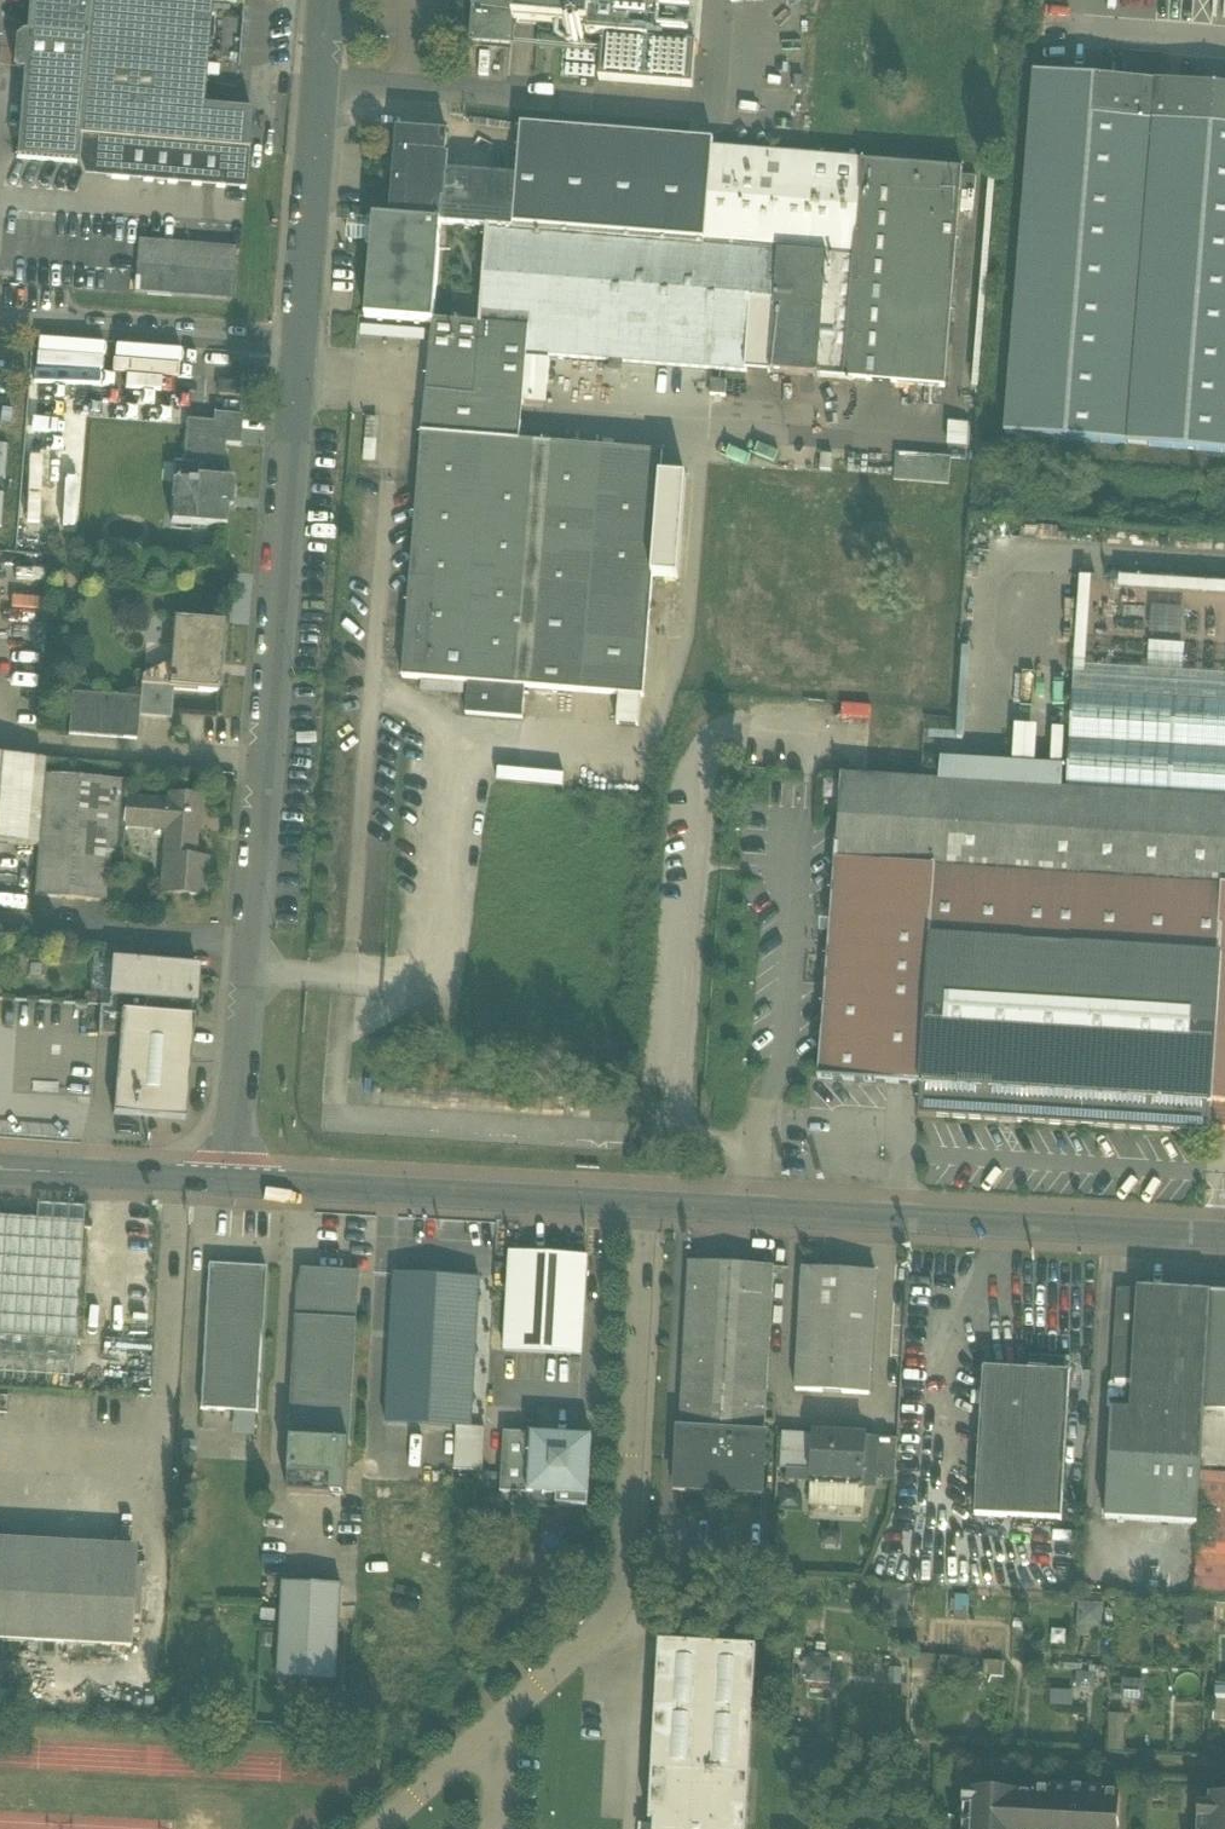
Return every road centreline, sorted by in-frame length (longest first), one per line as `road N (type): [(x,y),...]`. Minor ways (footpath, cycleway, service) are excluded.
road 1 (tertiary): [(1224,1236),(232,1182)]
road 2 (residential): [(232,1182),(299,344)]
road 3 (residential): [(299,344),(326,0)]
road 4 (residential): [(0,319),(299,344)]
road 5 (tertiary): [(232,1182),(0,1169)]

